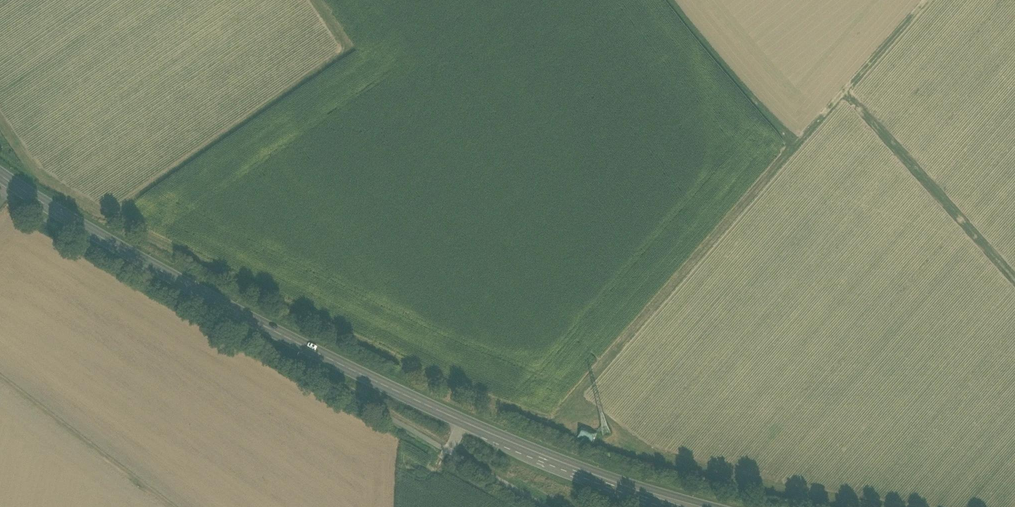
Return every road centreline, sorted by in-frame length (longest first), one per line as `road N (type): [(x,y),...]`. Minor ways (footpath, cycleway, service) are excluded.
road 1 (secondary): [(521,448),(238,315),(0,176)]
road 2 (track): [(0,381),(172,506)]
road 3 (secondary): [(712,506),(521,448)]
road 4 (secondary): [(521,448),(659,506)]

